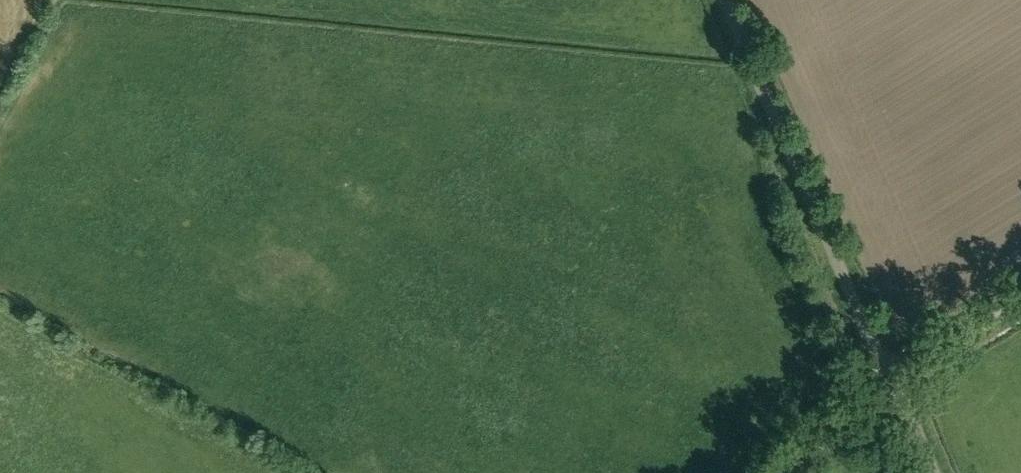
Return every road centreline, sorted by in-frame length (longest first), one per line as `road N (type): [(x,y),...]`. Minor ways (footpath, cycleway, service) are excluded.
road 1 (unclassified): [(892,383),(725,0)]
road 2 (unclassified): [(892,383),(1020,288)]
road 3 (unclassified): [(794,472),(892,383)]

